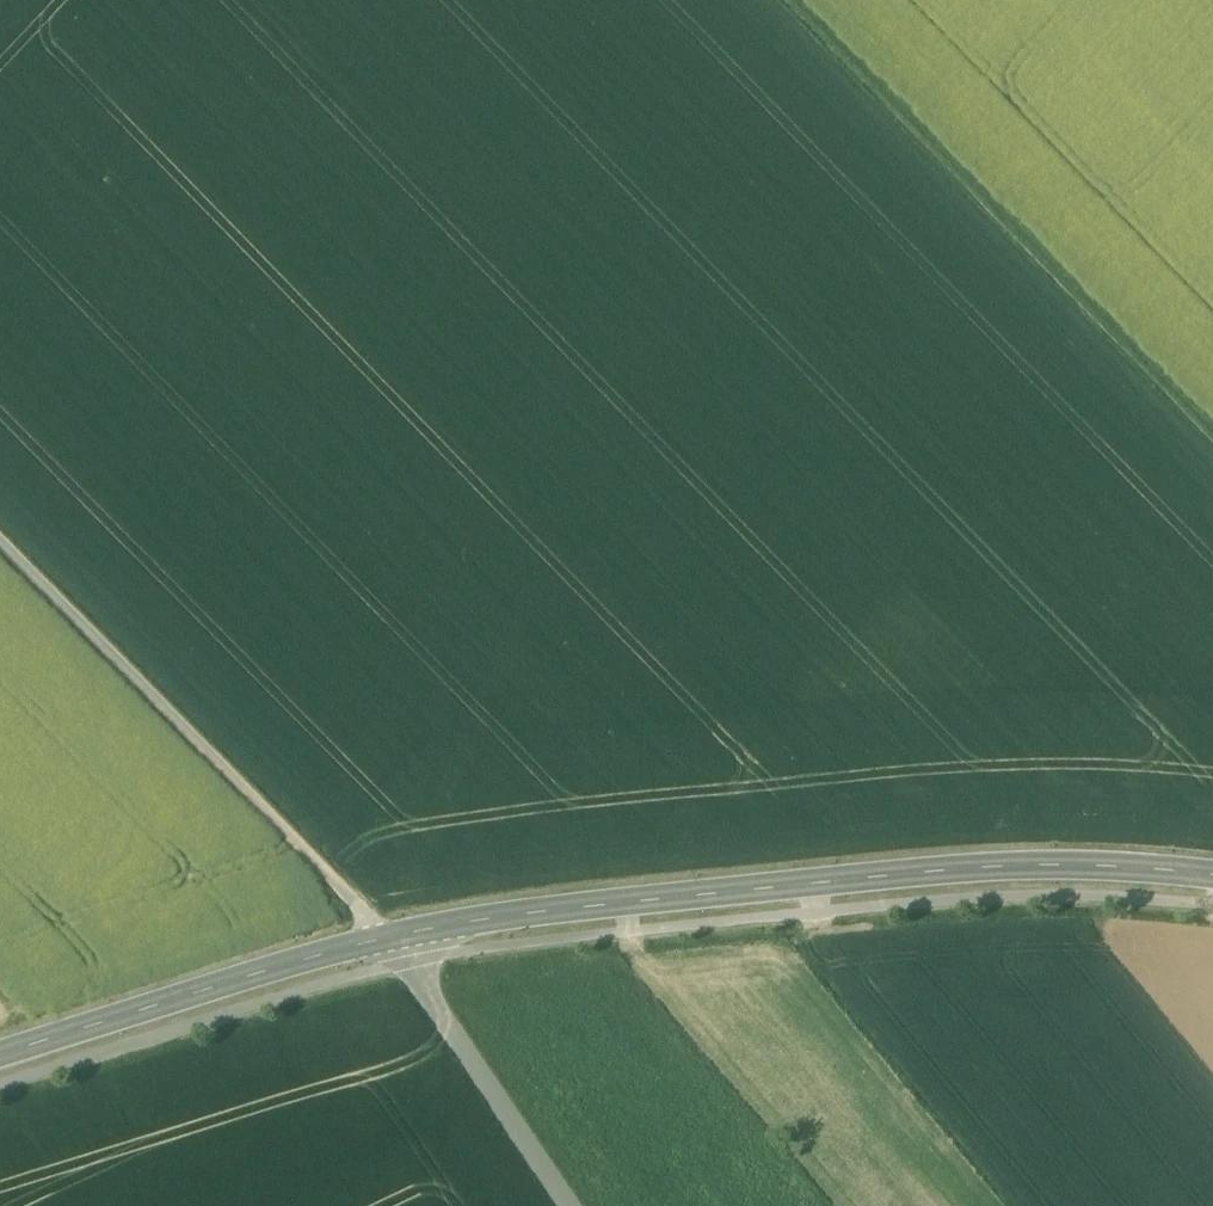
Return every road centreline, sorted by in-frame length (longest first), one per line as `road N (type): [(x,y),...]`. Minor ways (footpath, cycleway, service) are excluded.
road 1 (secondary): [(392,939),(492,920),(967,870),(1050,866),(1212,876)]
road 2 (track): [(1212,431),(797,0)]
road 3 (track): [(392,939),(0,535)]
road 4 (secondary): [(0,1056),(392,939)]
road 5 (unclassified): [(392,939),(571,1205)]

